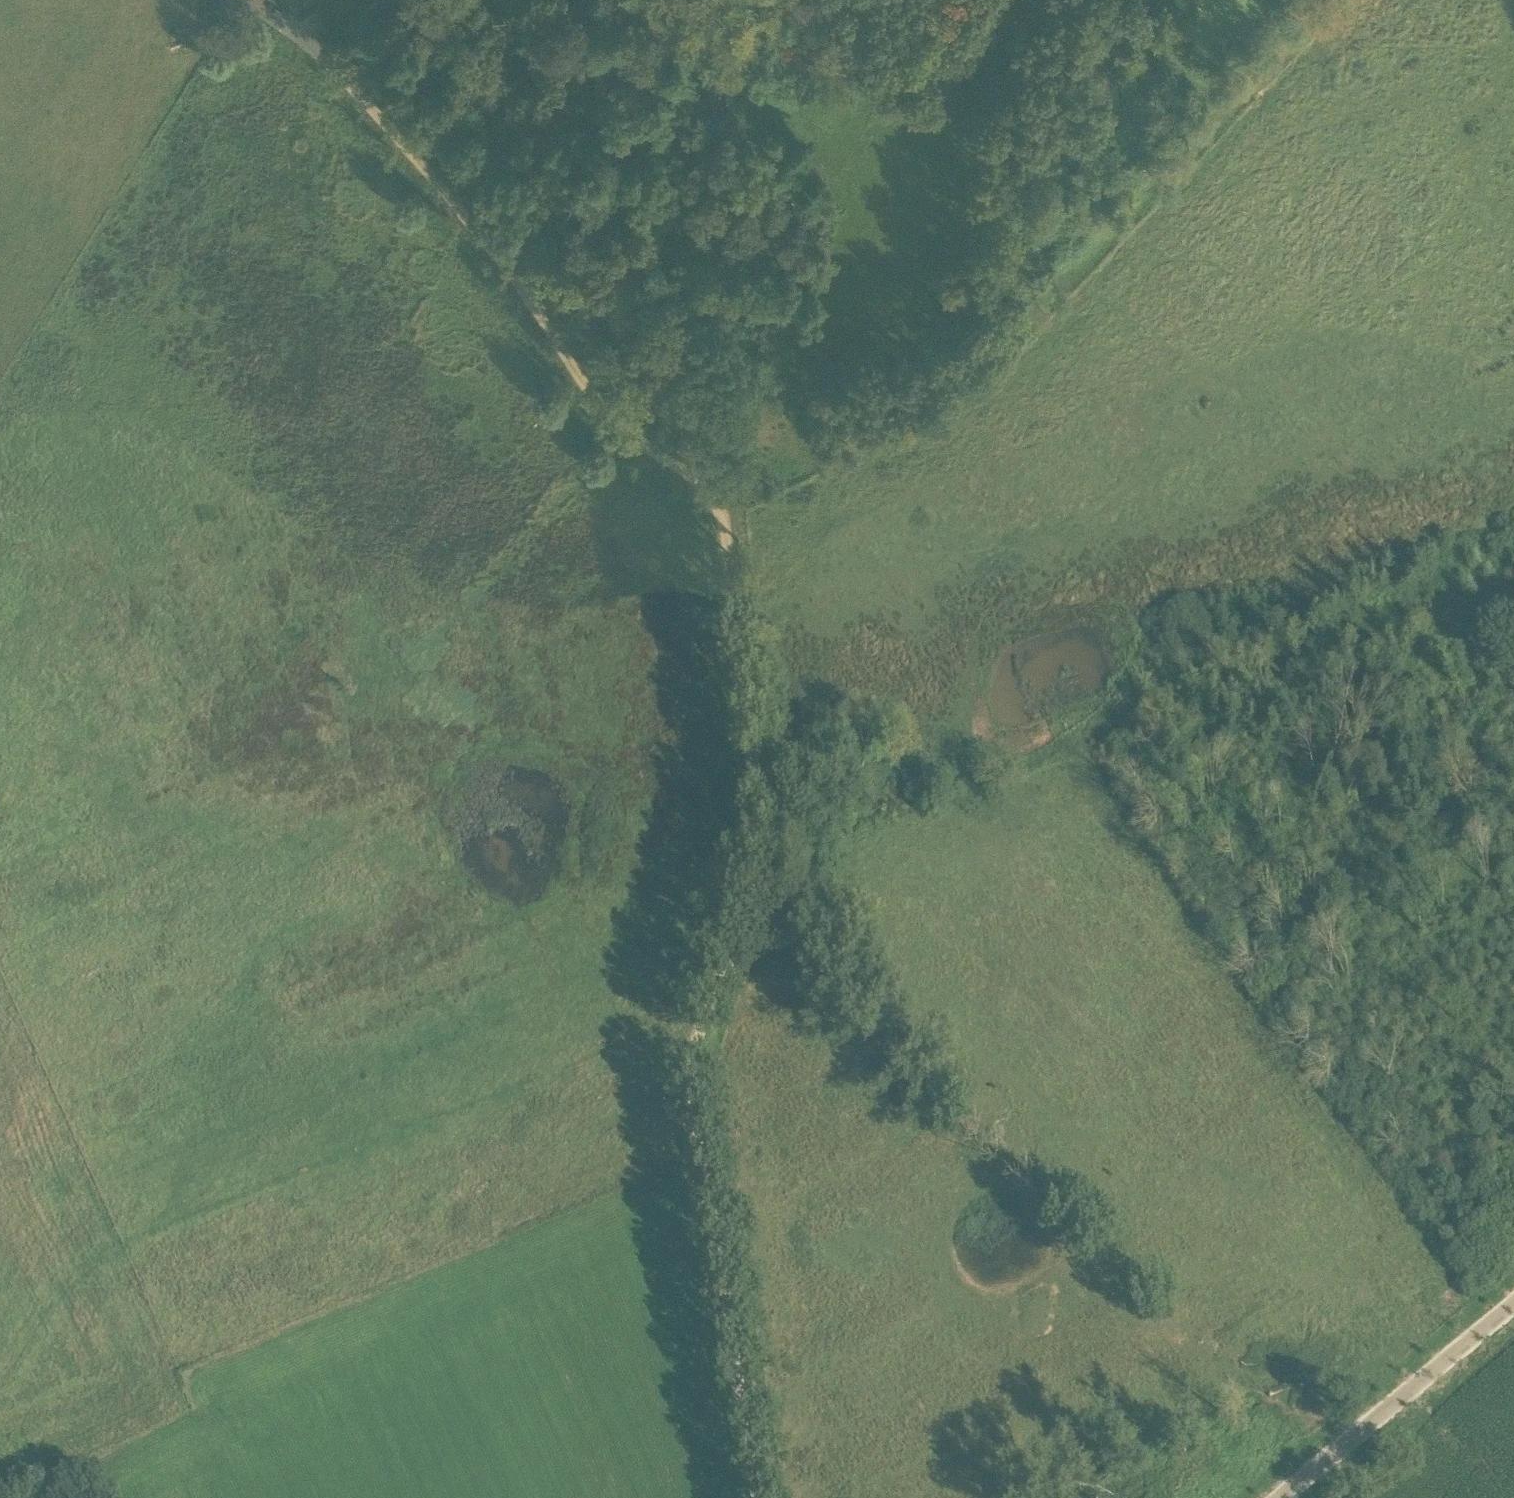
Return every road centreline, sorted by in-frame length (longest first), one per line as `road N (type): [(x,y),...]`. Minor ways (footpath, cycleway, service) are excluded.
road 1 (track): [(762,1497),(694,1125),(692,1064),(746,919),(757,863),(757,803),(722,504),(614,422),(484,239),(313,48)]
road 2 (unclassified): [(1278,1497),(1513,1303)]

